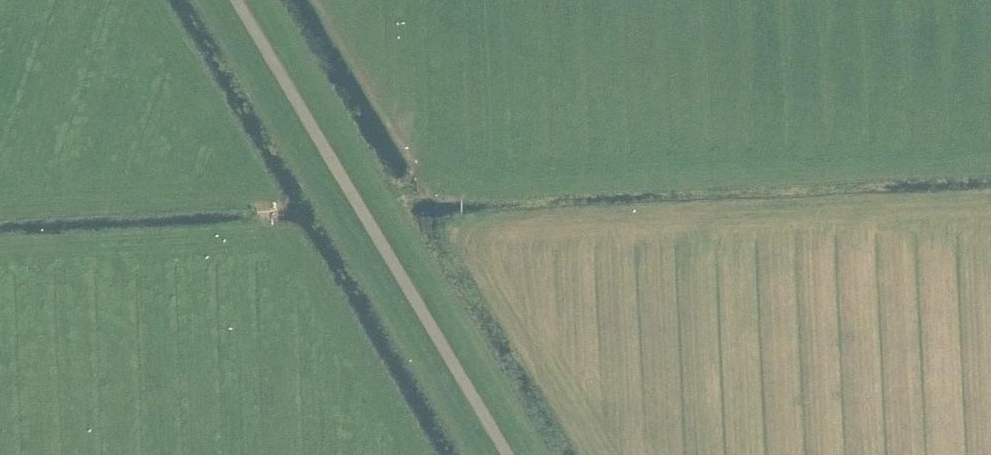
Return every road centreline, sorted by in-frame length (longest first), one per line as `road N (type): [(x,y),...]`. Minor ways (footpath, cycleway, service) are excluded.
road 1 (unclassified): [(508,454),(237,0)]

